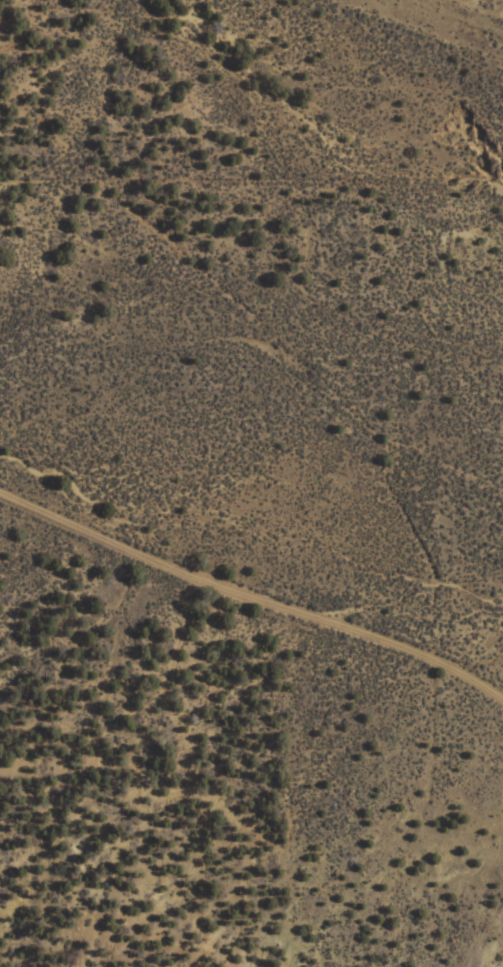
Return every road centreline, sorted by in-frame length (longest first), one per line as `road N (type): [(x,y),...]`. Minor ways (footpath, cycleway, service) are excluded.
road 1 (residential): [(502,747),(441,699),(0,514)]

